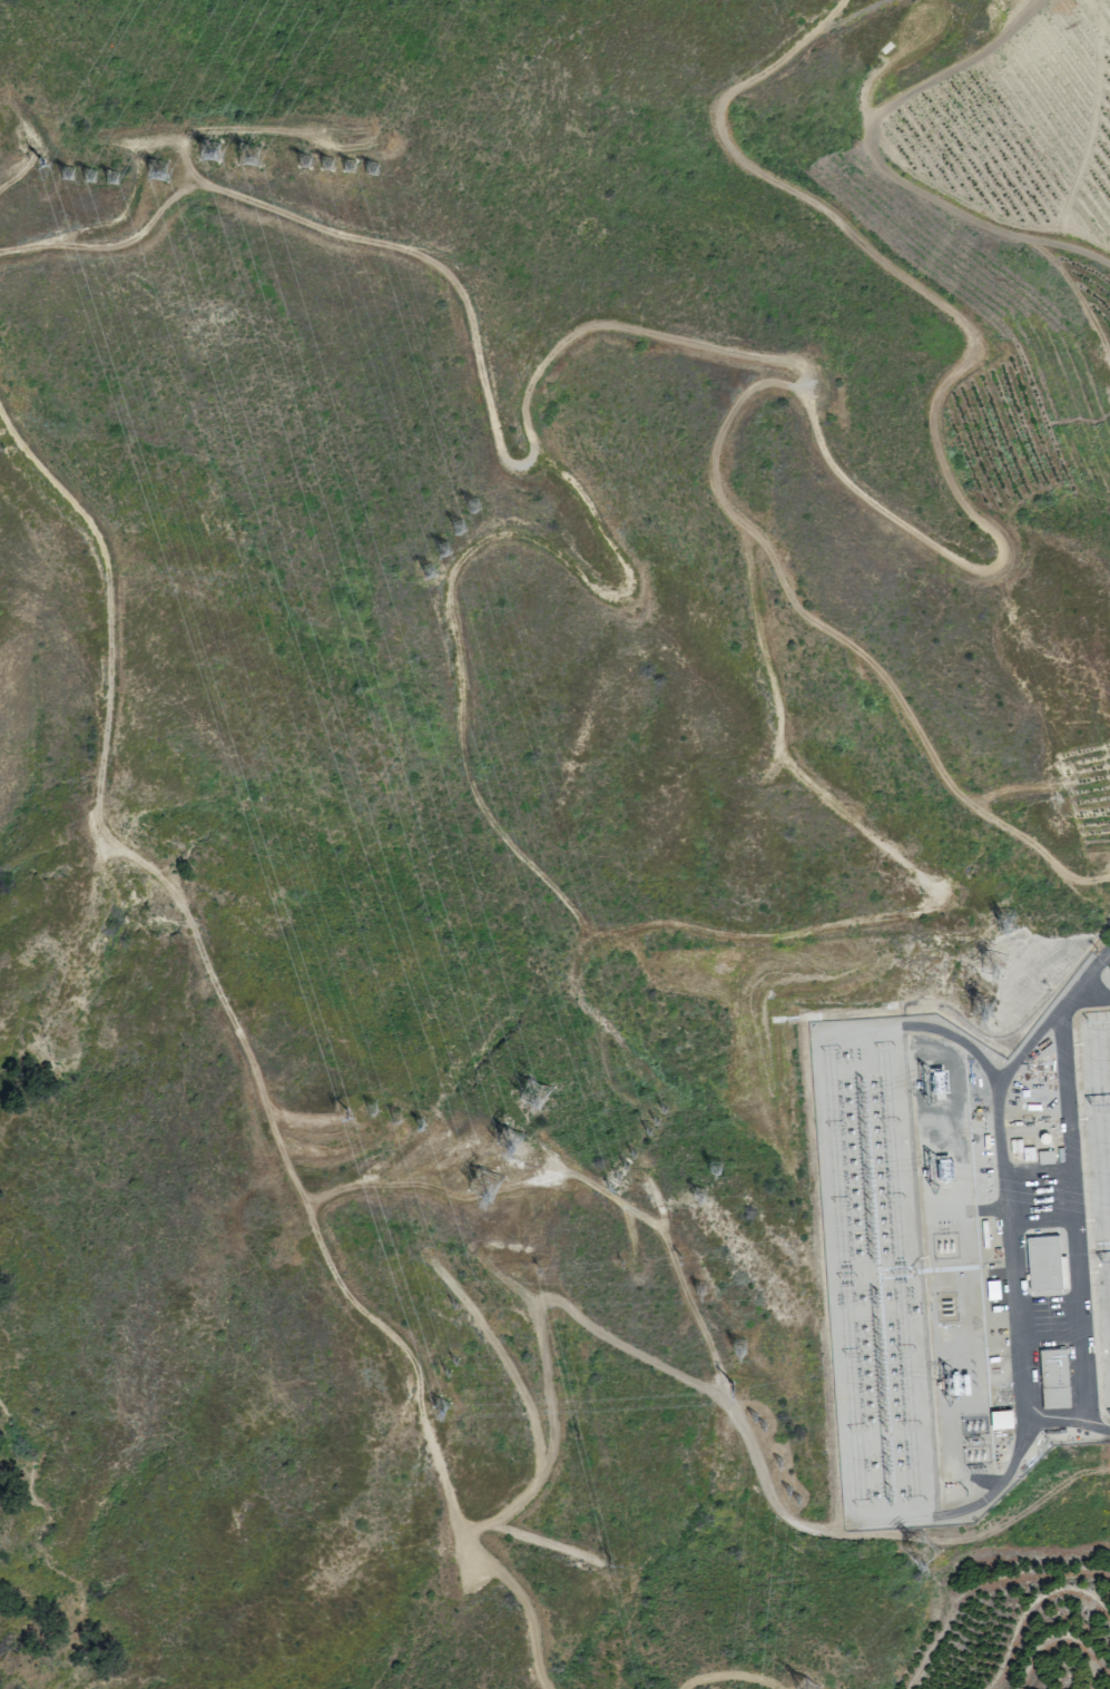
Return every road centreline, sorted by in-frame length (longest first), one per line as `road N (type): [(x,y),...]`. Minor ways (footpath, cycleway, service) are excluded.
road 1 (track): [(841,0),(802,38),(721,90),(707,107),(705,129),(741,173),(823,208),(969,328),(964,365),(936,382),(924,406),(927,442),(942,474),(1005,533),(996,567),(983,570),(934,543),(855,482),(825,445),(798,382),(783,365),(746,352),(601,324),(573,328),(551,342),(527,376),(521,410),(536,443),(529,458),(514,461),(499,435),(468,303),(449,274),(402,247),(189,180),(127,233),(0,249)]
road 2 (track): [(0,416),(104,543),(101,824),(173,877),(197,920),(323,1253),(415,1361),(443,1490),(461,1528)]
road 3 (track): [(845,1526),(812,1528),(783,1516),(725,1402),(596,1333),(549,1297),(534,1306),(551,1450),(536,1483),(504,1514),(461,1528)]

